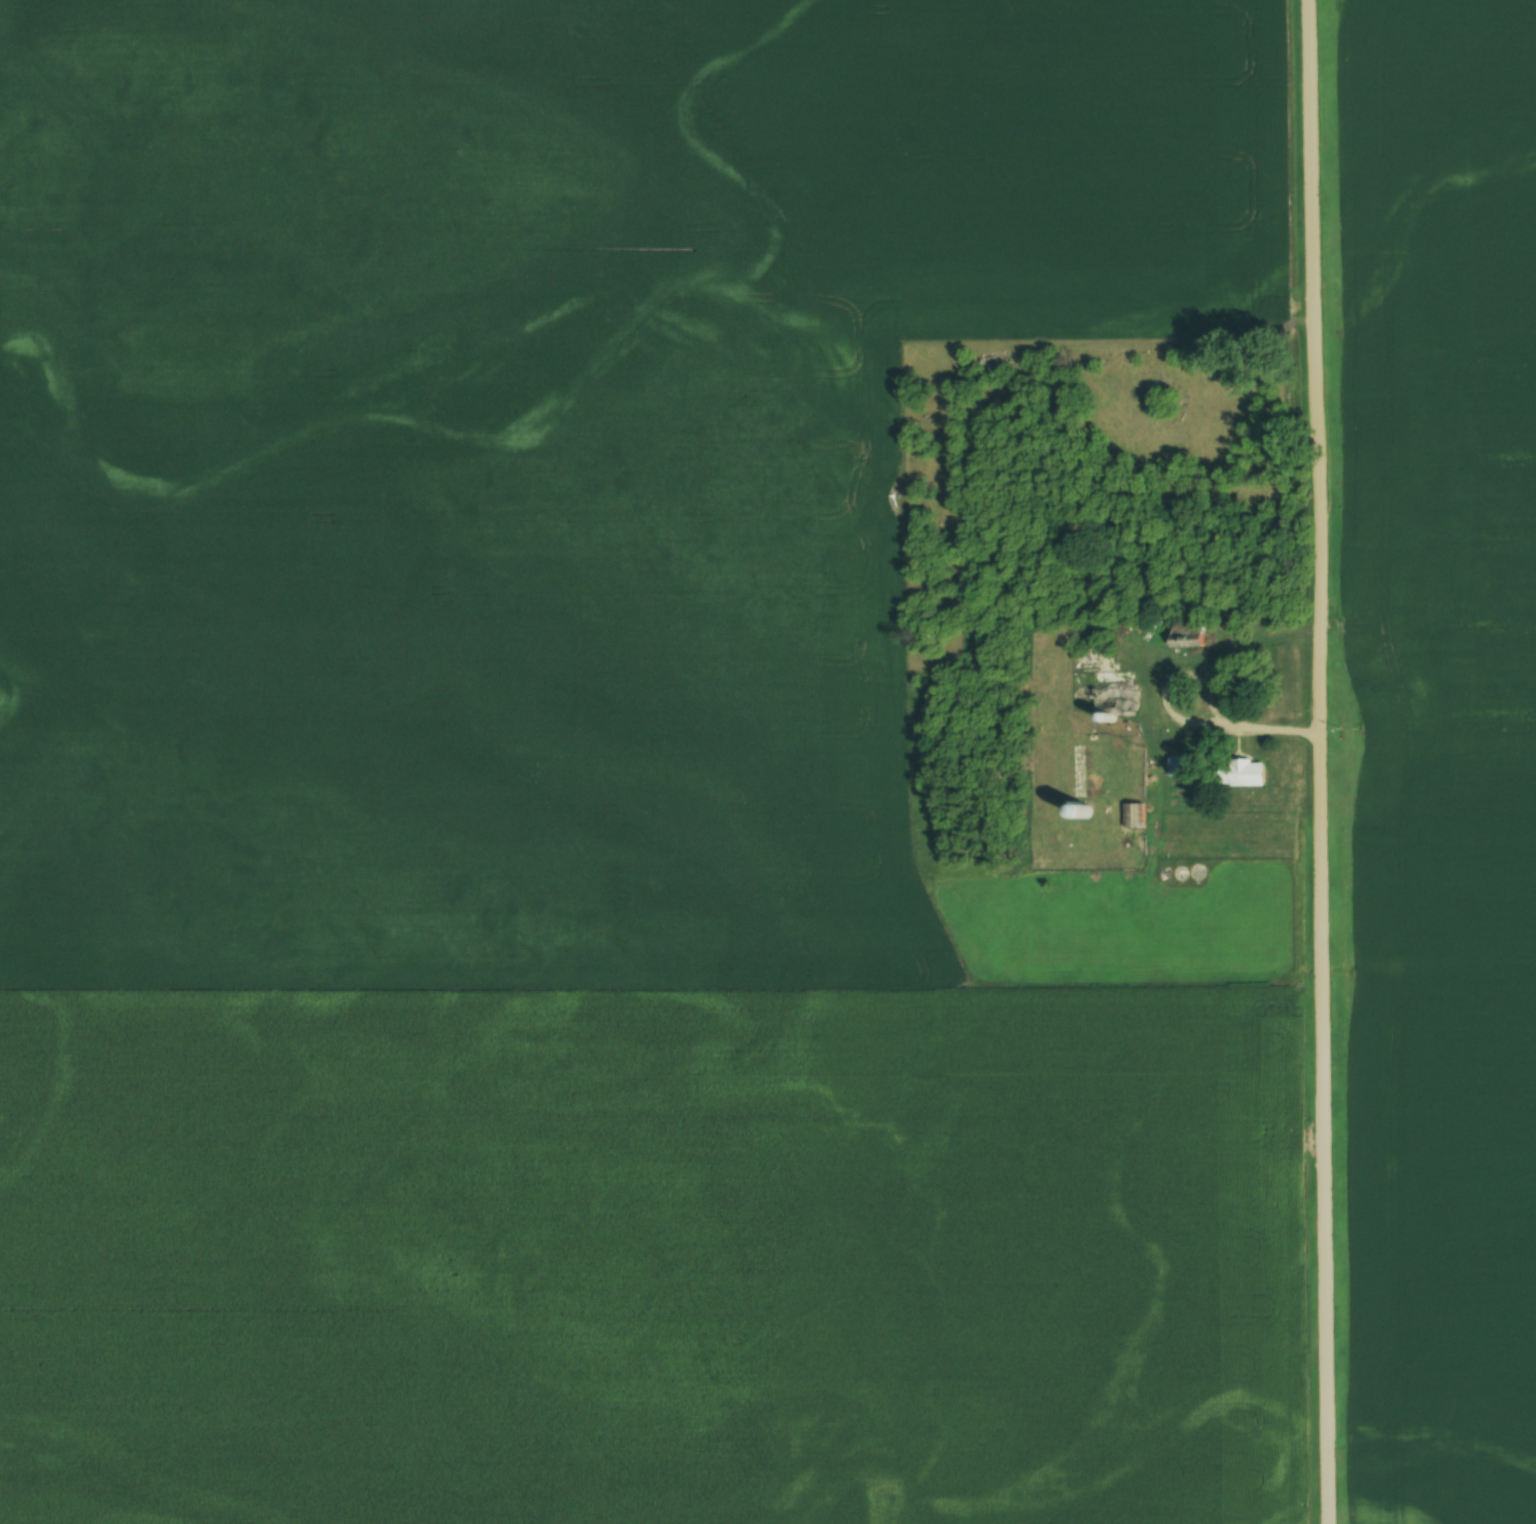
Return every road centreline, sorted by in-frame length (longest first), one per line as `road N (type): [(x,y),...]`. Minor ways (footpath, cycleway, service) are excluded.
road 1 (residential): [(1328,1523),(1312,0)]

